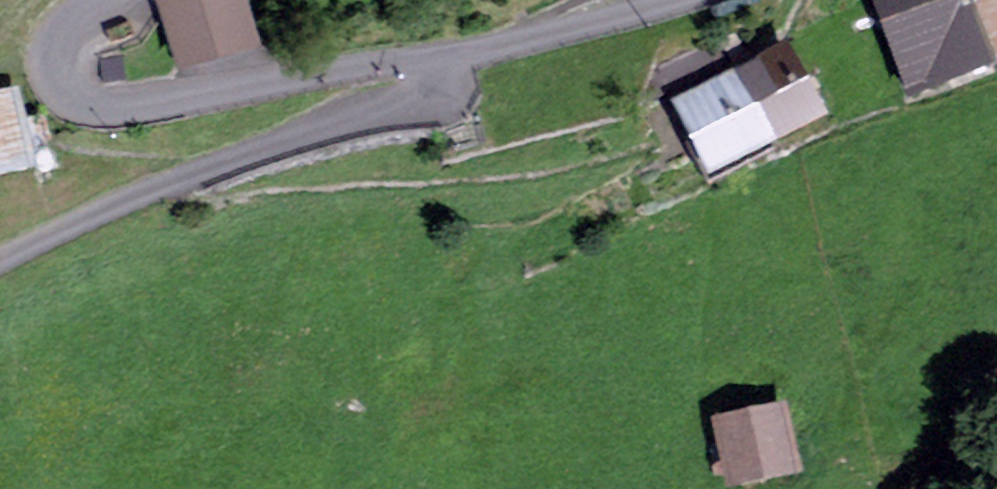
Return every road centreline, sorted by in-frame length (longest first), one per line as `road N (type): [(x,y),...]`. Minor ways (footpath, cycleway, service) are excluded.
road 1 (unclassified): [(439,54),(438,74),(425,90),(126,199),(0,261)]
road 2 (unclassified): [(97,0),(62,28),(52,71),(75,100),(97,105),(178,100),(439,54)]
road 3 (residential): [(439,54),(668,0)]

